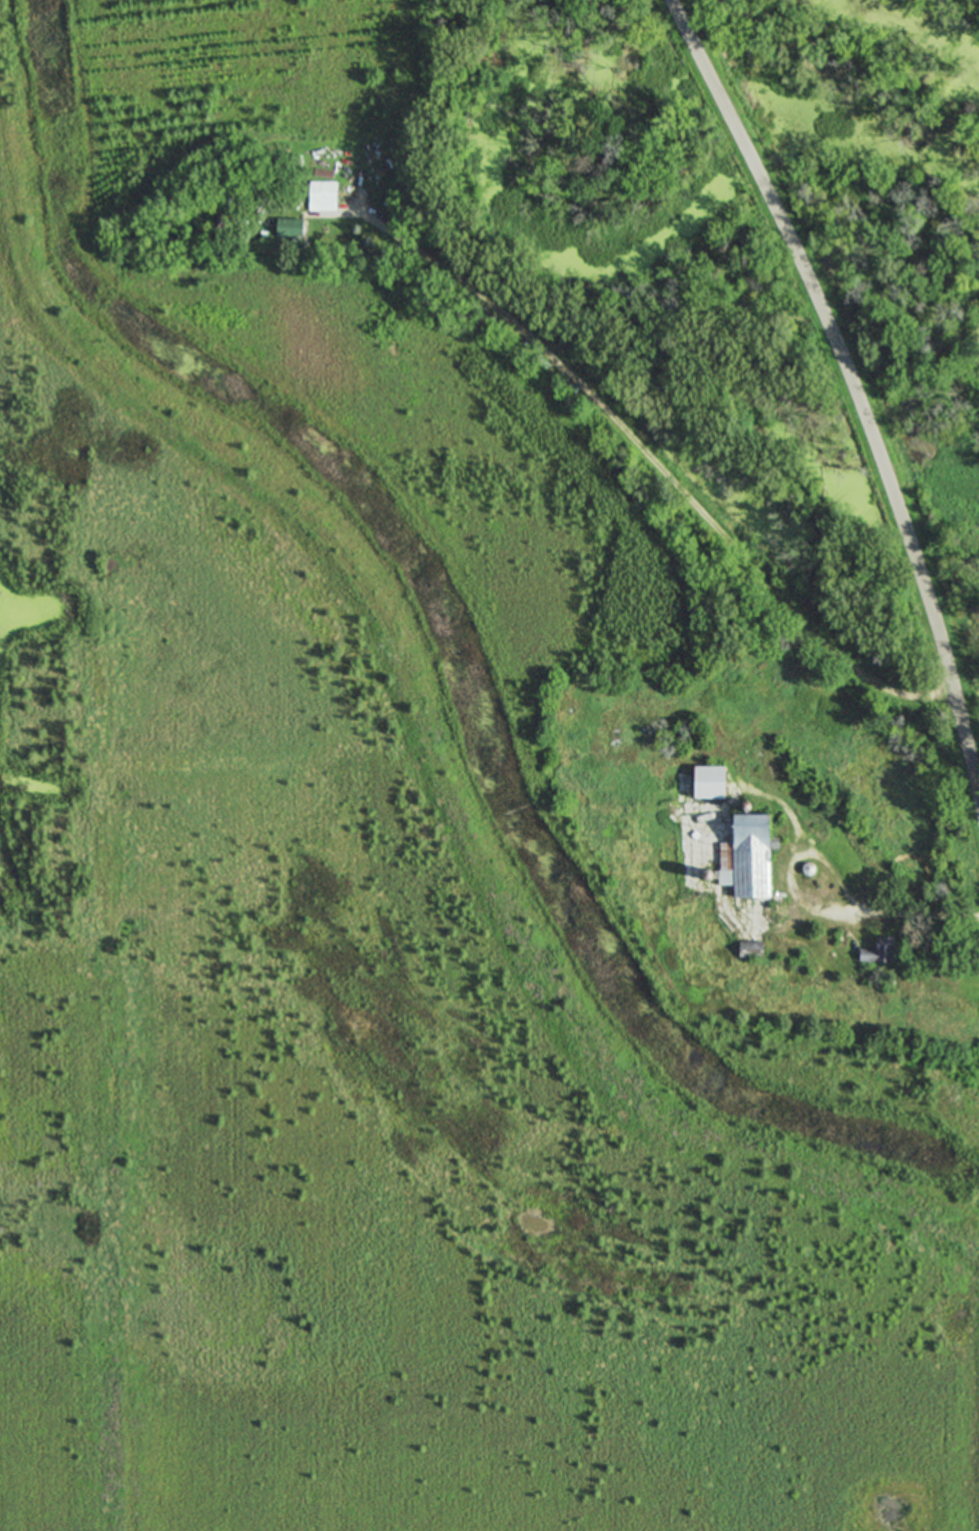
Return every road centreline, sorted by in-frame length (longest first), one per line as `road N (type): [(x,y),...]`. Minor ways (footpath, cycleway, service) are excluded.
road 1 (tertiary): [(978,802),(936,616),(865,405),(675,0)]

